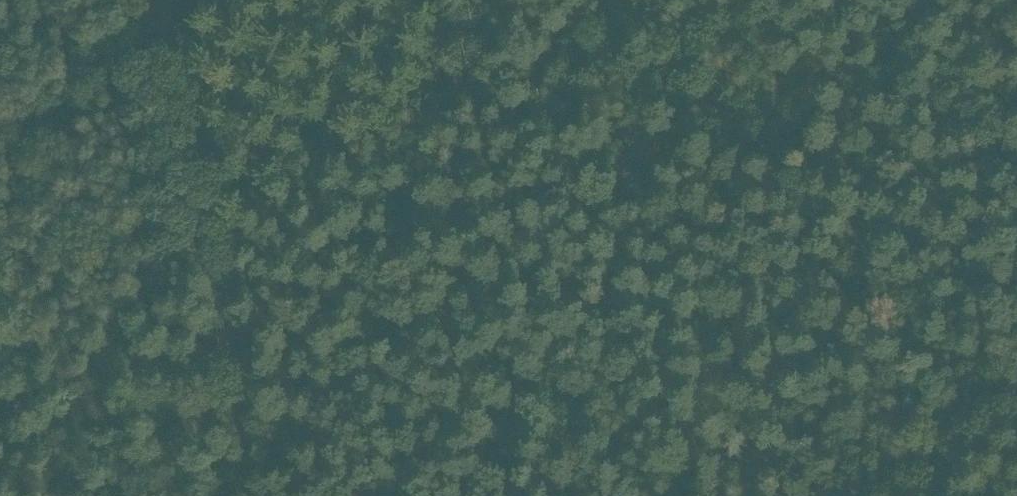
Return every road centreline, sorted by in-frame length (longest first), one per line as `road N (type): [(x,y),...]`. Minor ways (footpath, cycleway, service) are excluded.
road 1 (track): [(259,495),(177,27)]
road 2 (track): [(1016,377),(865,495)]

